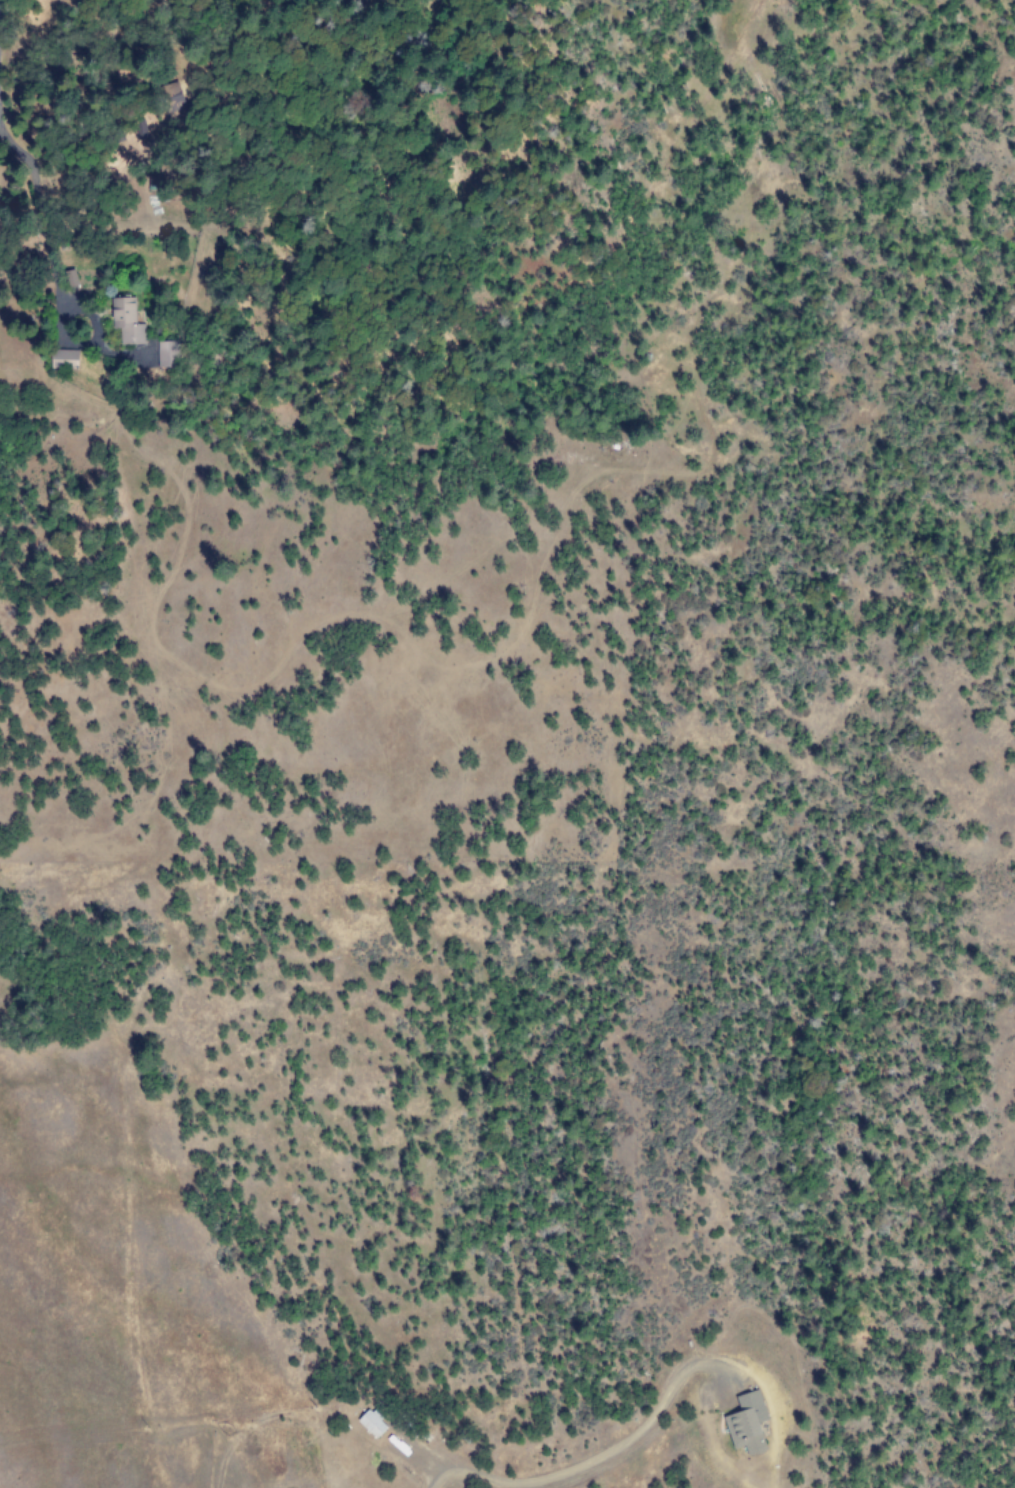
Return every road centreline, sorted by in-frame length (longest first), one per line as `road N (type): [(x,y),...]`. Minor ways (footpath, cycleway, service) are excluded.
road 1 (residential): [(0,130),(36,168),(42,238),(66,314),(98,316)]

